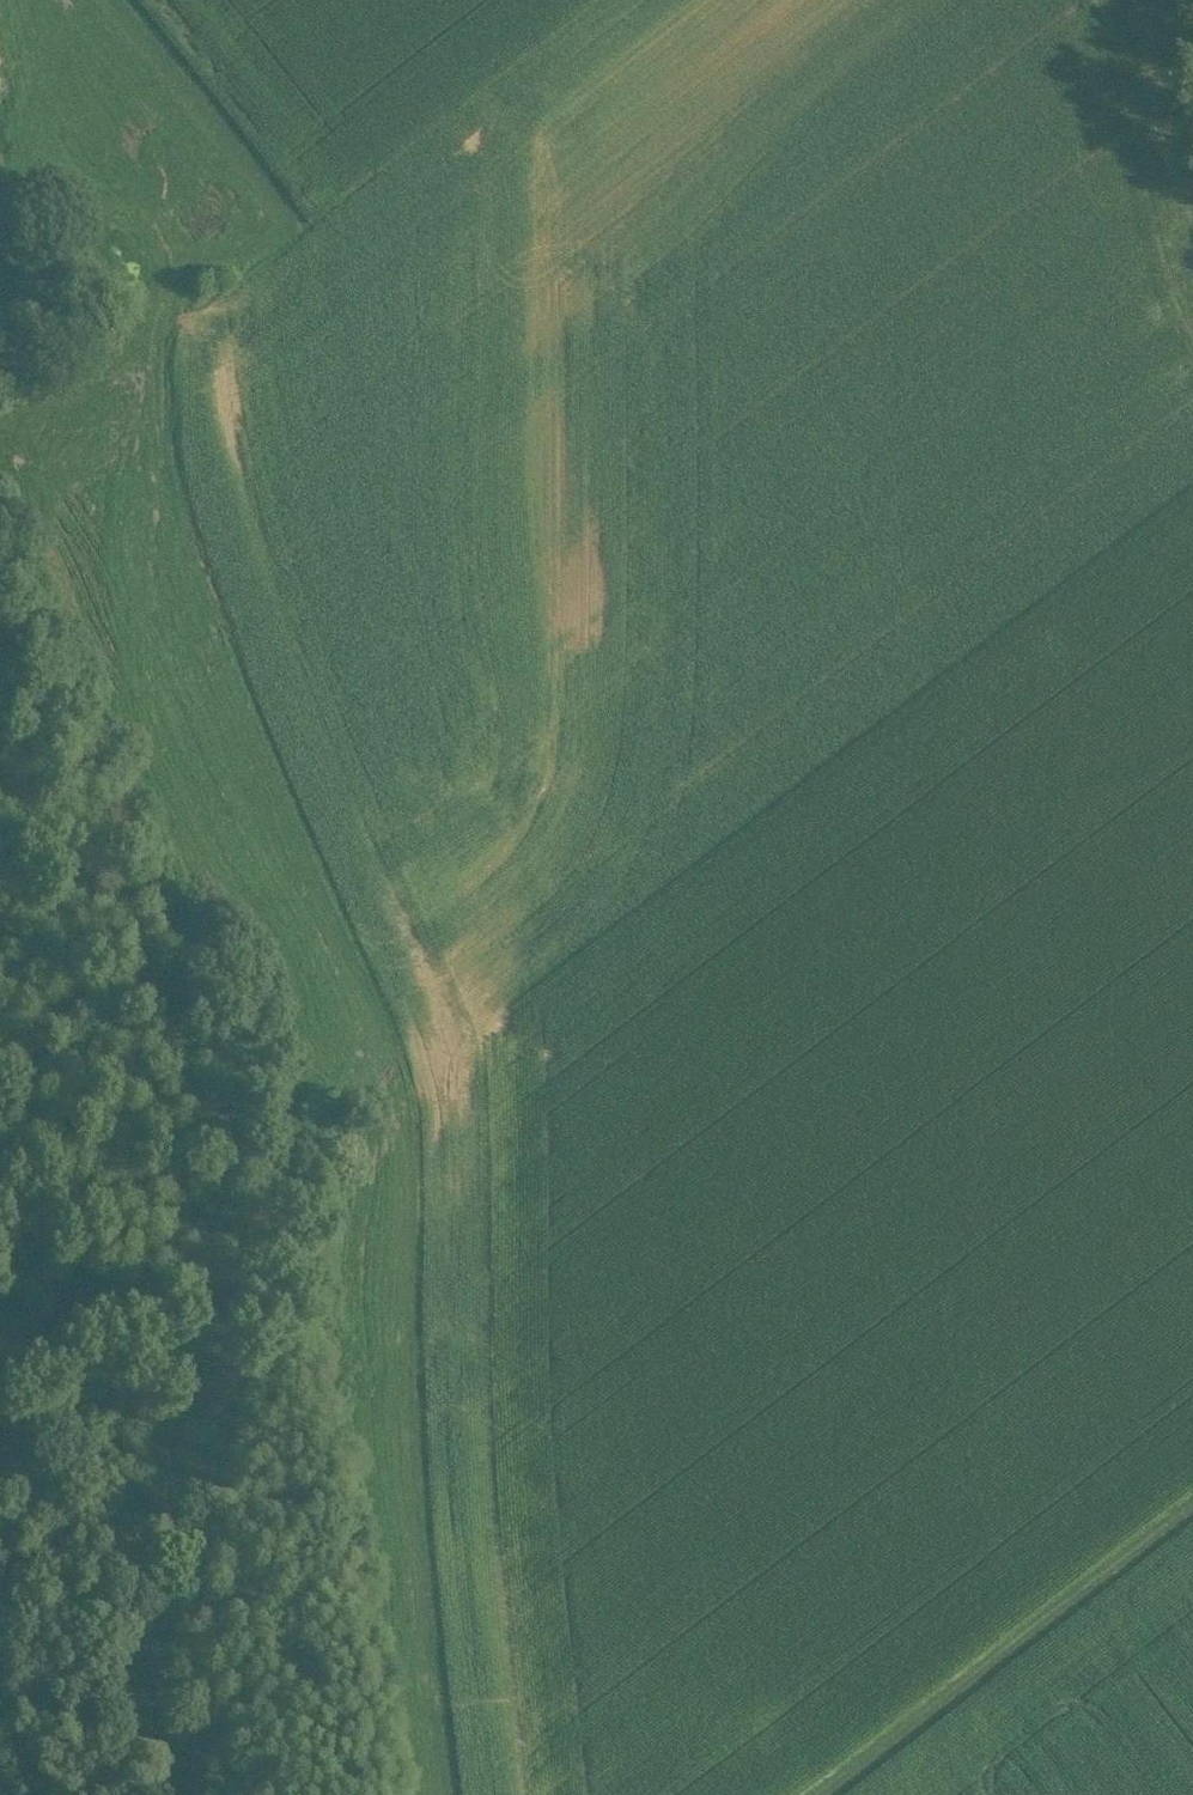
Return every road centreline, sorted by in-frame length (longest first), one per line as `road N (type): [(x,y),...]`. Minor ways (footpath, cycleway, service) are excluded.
road 1 (track): [(820,1794),(1192,1515)]

